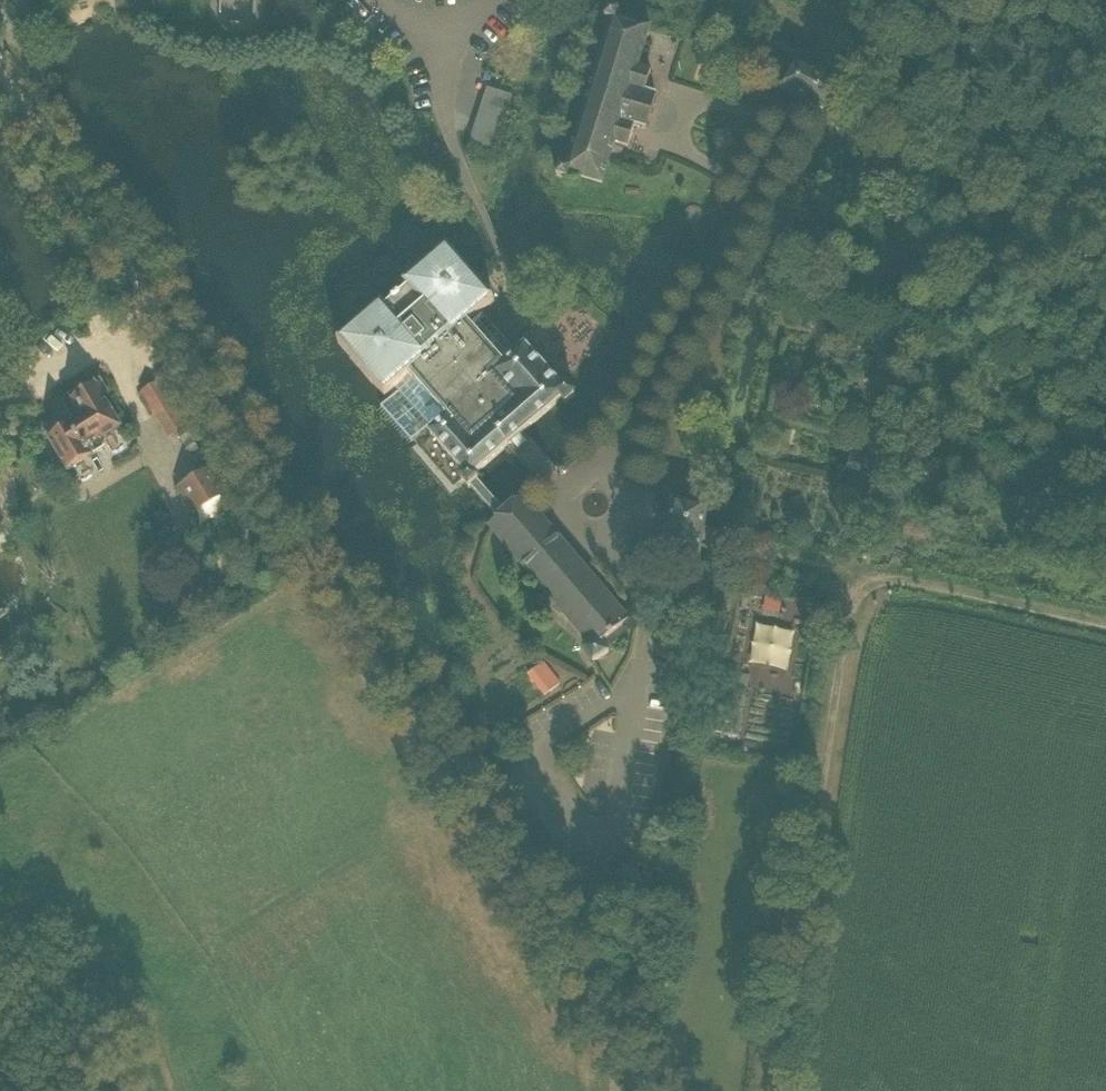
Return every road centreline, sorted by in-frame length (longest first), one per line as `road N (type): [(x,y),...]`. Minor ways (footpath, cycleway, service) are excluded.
road 1 (track): [(0,70),(647,1090)]
road 2 (track): [(772,1090),(857,576)]
road 3 (track): [(1105,628),(857,576)]
road 4 (unclassified): [(108,1090),(0,952)]
road 5 (track): [(857,576),(704,541)]

